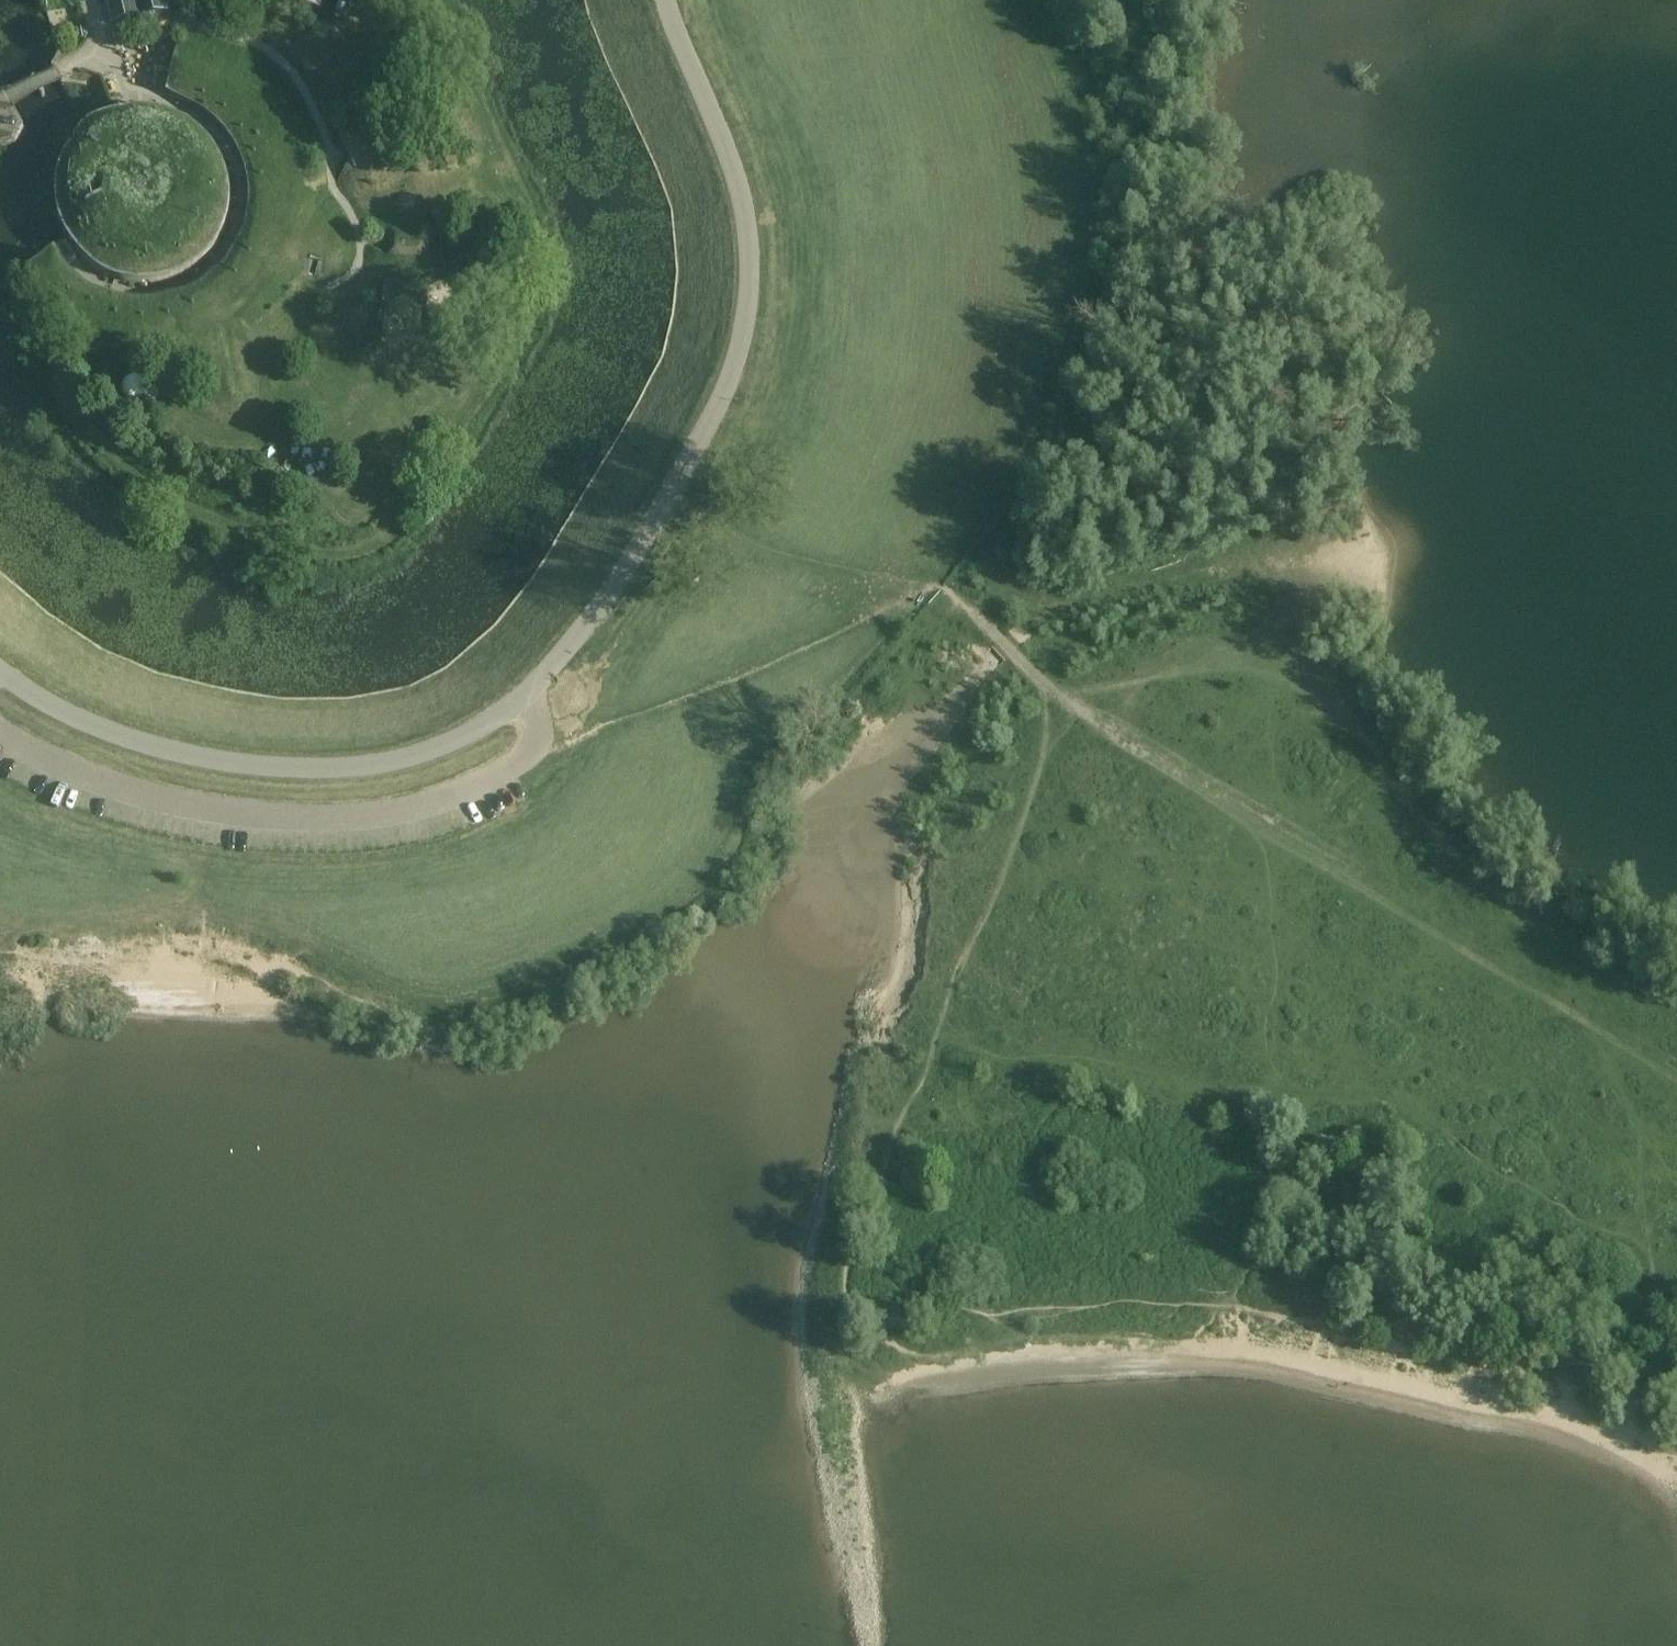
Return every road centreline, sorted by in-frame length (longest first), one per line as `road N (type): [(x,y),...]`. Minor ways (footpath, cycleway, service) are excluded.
road 1 (unclassified): [(0,663),(64,708),(116,730),(255,760),(322,762),(376,757),(458,733),(523,694),(550,667),(689,460),(740,335),(745,223),(662,0)]

